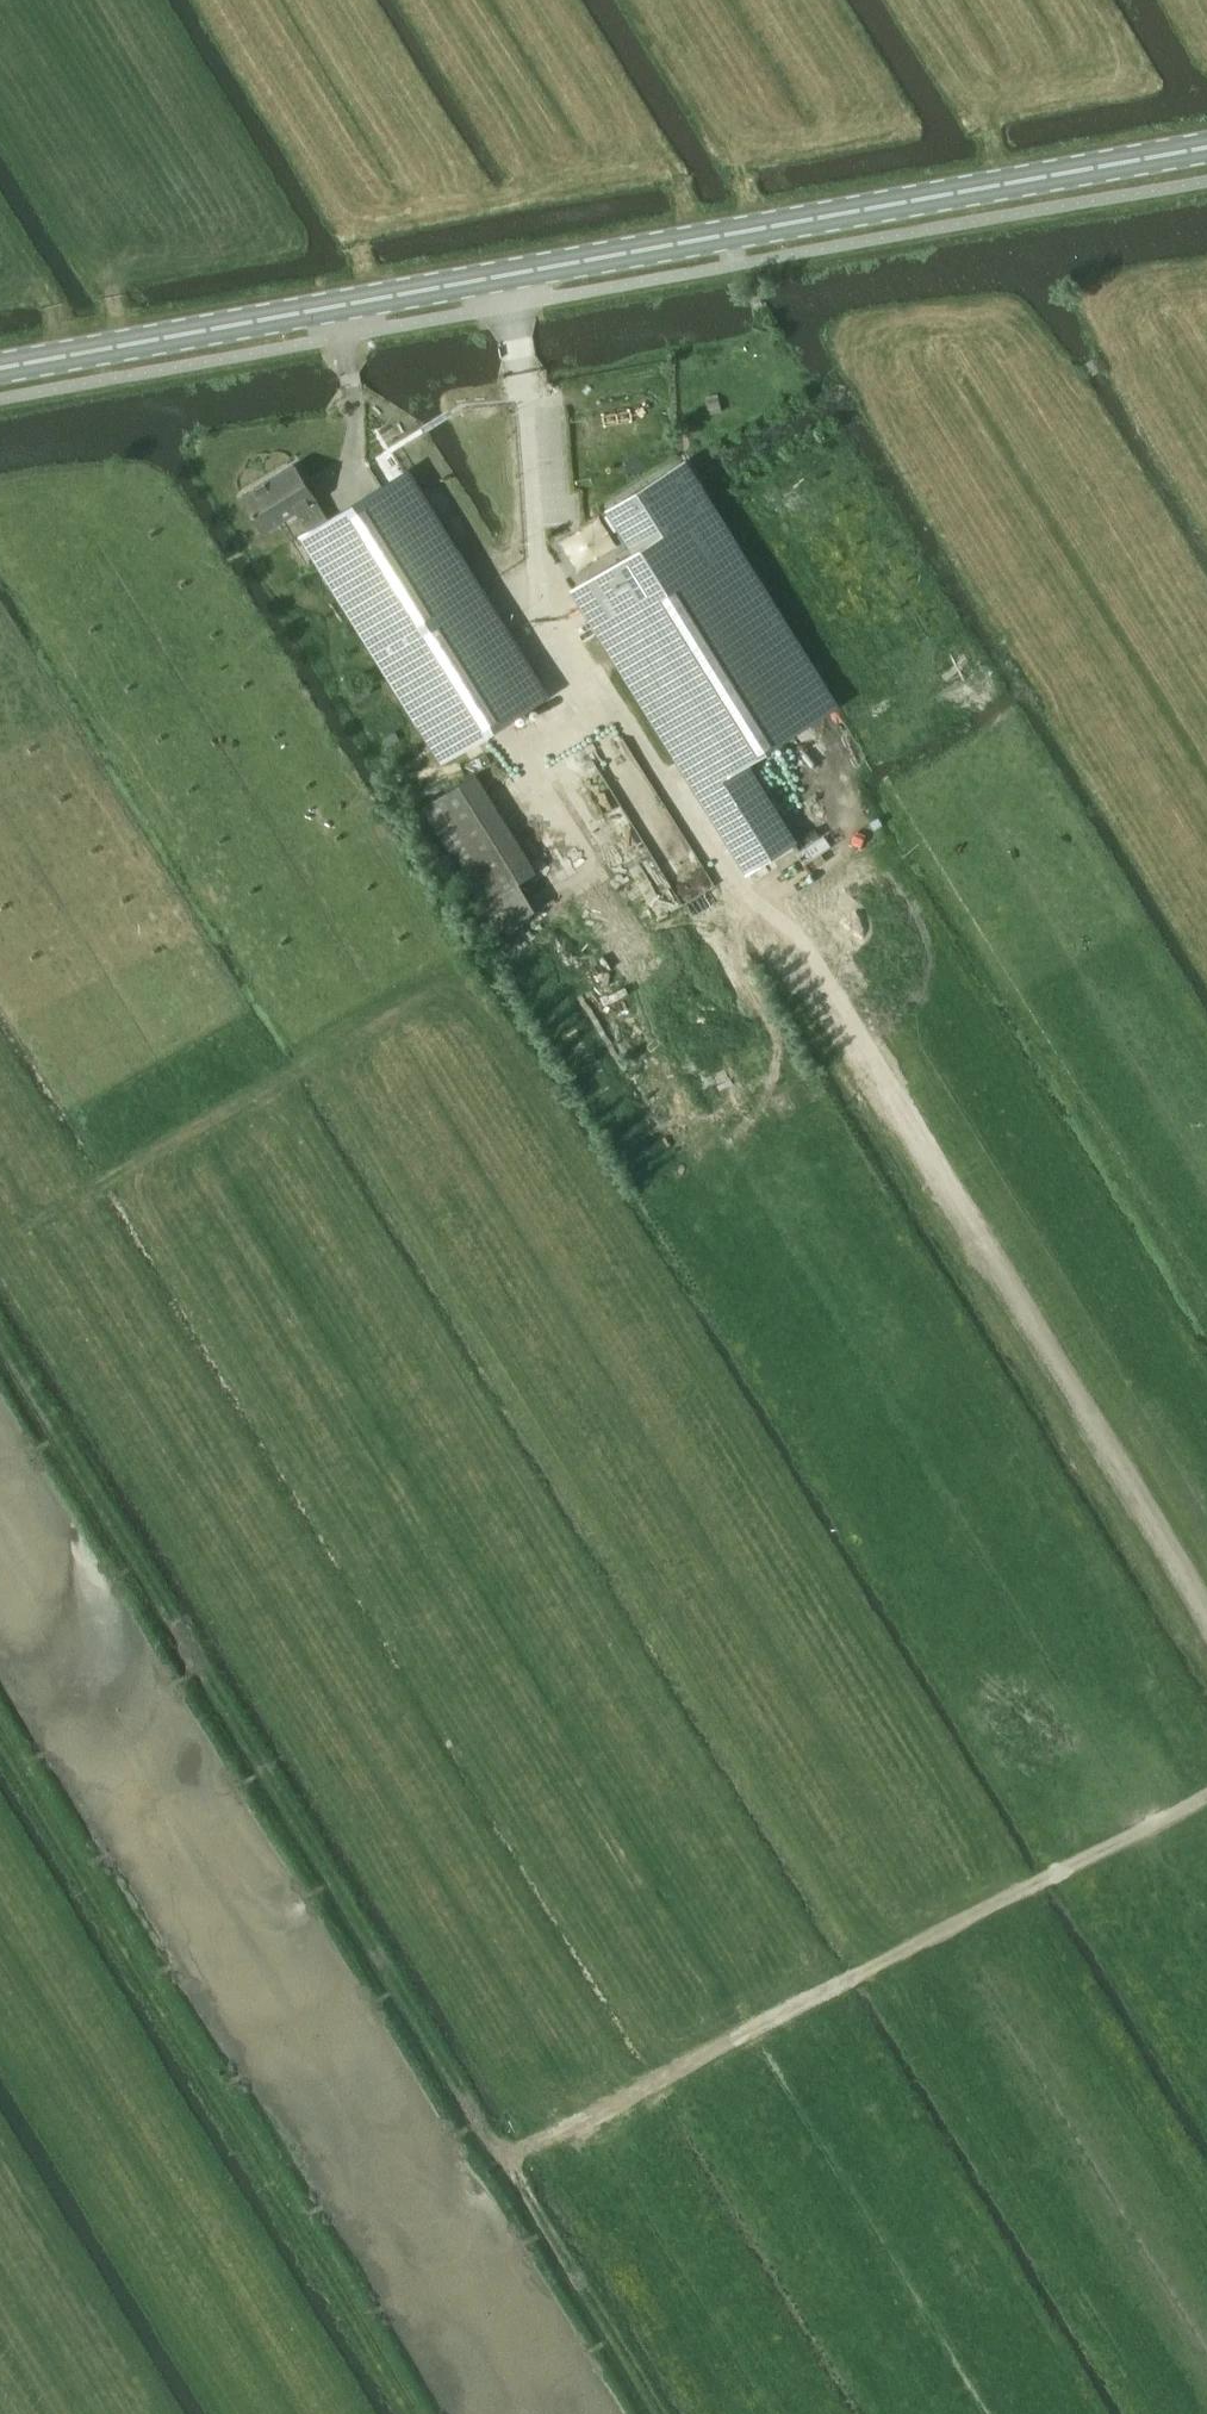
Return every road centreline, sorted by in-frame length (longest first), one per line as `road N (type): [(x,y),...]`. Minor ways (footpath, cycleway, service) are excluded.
road 1 (secondary): [(0,368),(1206,149)]
road 2 (track): [(627,112),(671,182),(698,245)]
road 3 (track): [(952,70),(999,189)]
road 4 (track): [(713,115),(758,234)]
road 5 (track): [(335,182),(383,298)]
road 6 (track): [(87,228),(130,343)]

